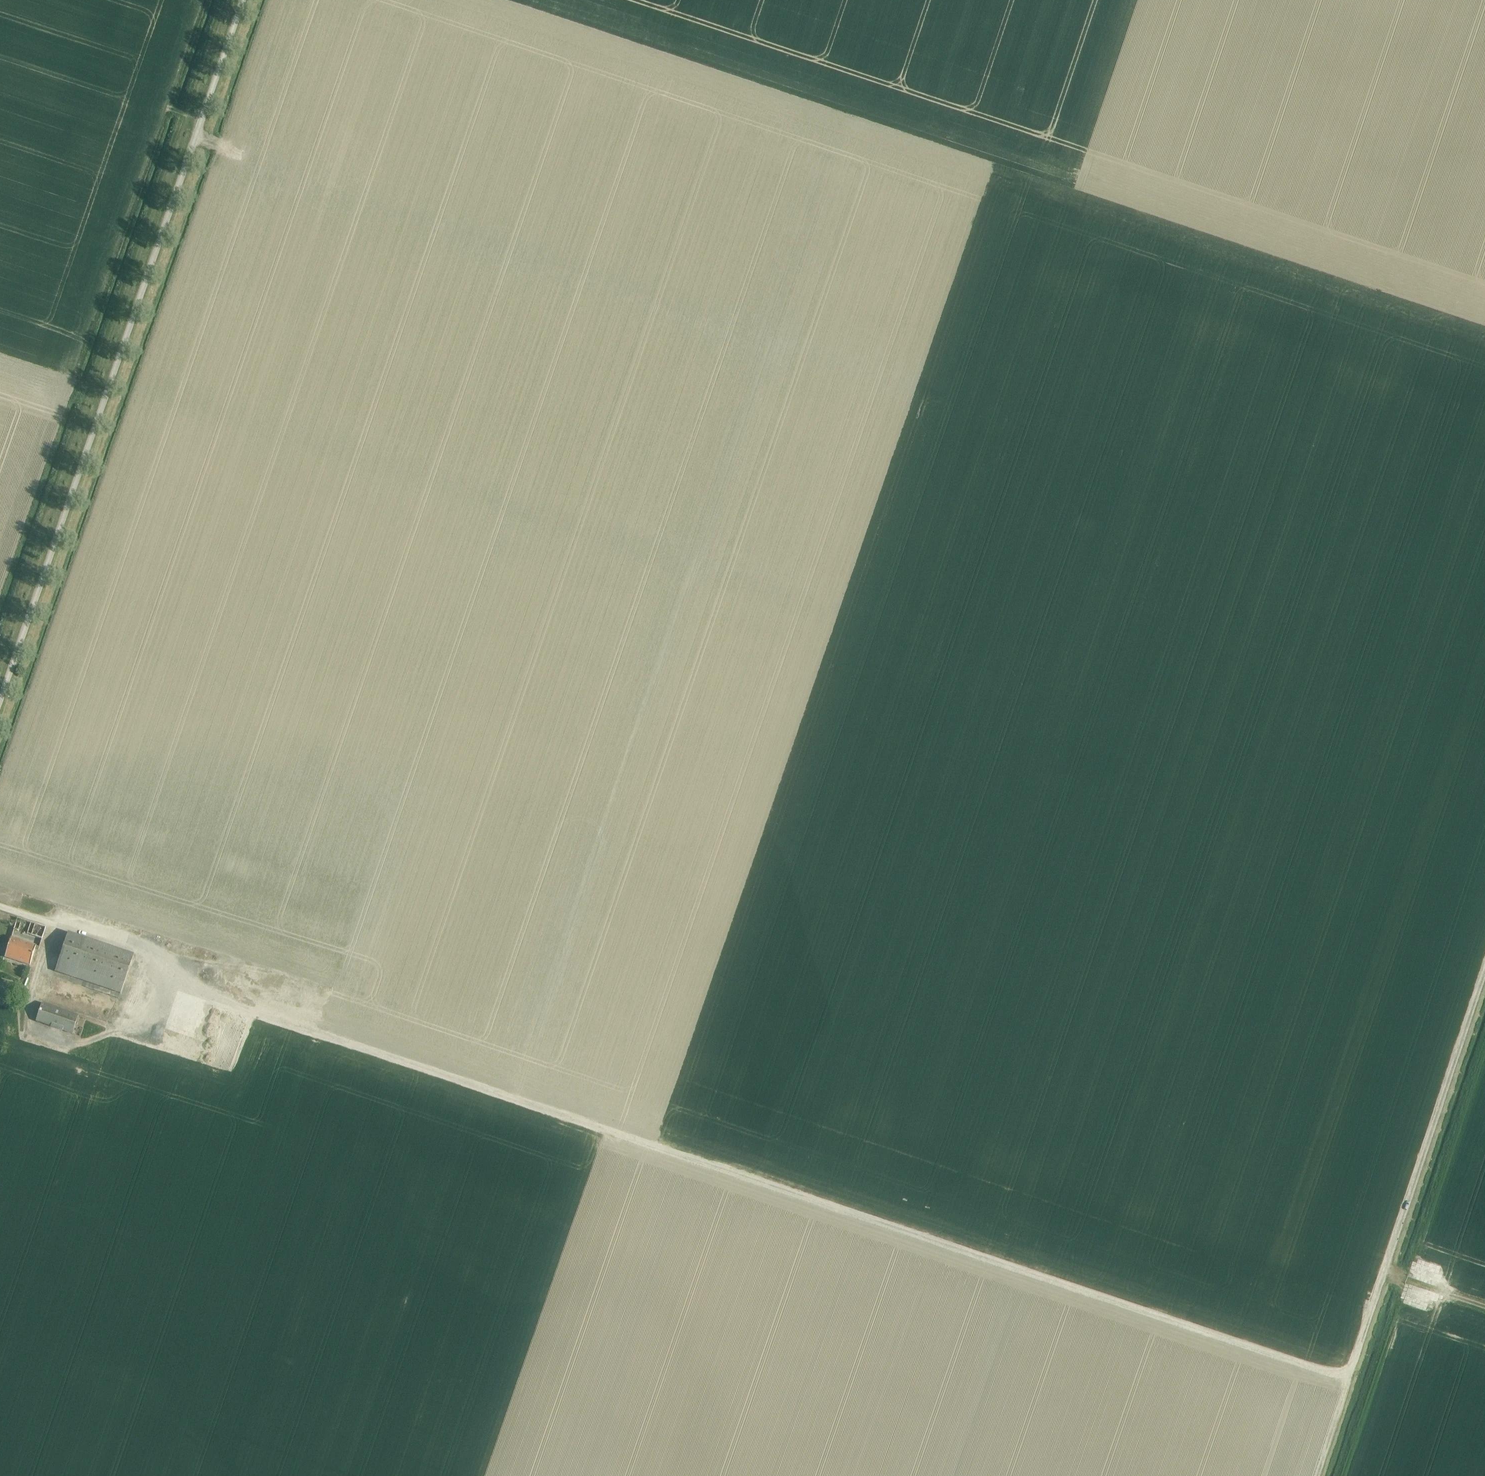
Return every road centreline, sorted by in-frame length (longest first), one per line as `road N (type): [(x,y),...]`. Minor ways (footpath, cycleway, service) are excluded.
road 1 (track): [(316,1038),(1349,1380),(1484,980)]
road 2 (unclassified): [(0,700),(242,0)]

